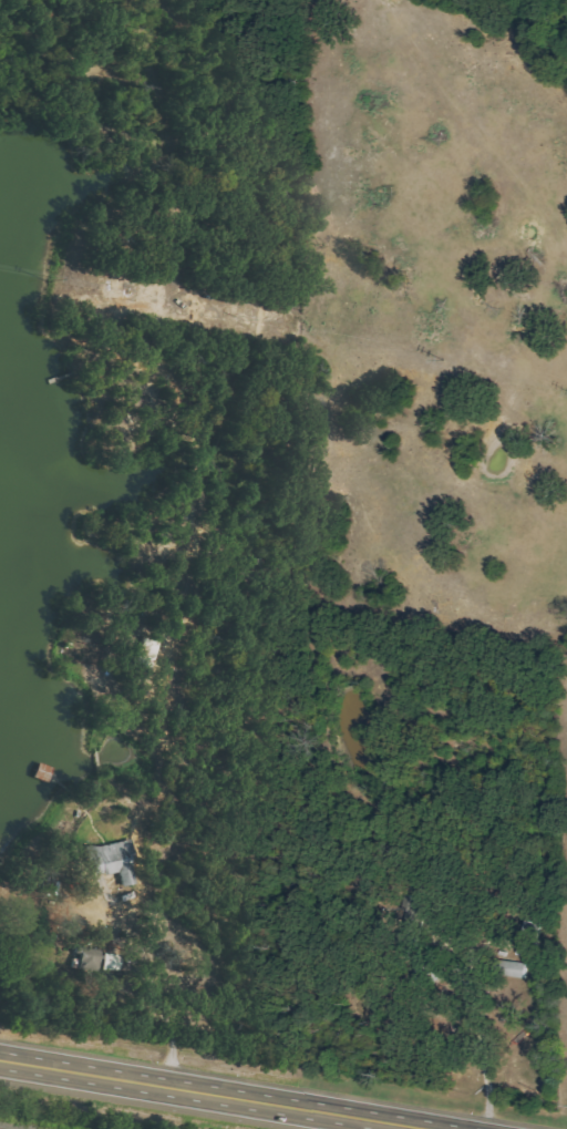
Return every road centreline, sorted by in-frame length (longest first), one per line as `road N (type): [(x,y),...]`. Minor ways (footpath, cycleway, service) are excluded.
road 1 (trunk): [(463,1128),(0,1052)]

